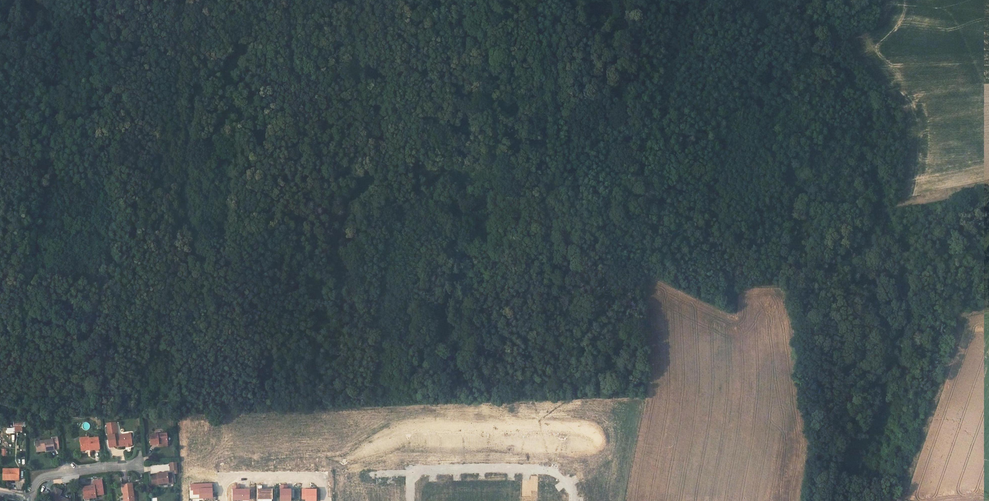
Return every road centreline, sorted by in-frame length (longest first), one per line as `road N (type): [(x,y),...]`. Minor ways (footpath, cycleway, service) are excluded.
road 1 (residential): [(574,500),(571,480),(531,469),(408,471),(409,500)]
road 2 (residential): [(328,500),(321,475),(230,477),(224,500)]
road 3 (residential): [(27,498),(45,476),(140,464)]

